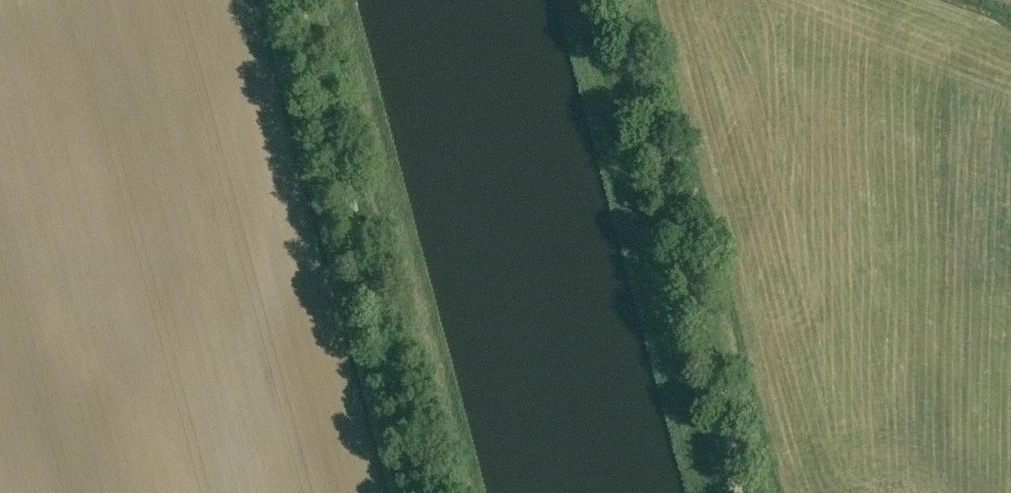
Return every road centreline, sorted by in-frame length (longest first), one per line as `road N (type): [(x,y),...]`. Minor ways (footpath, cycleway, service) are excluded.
road 1 (unclassified): [(429,492),(300,0)]
road 2 (track): [(613,0),(733,492)]

